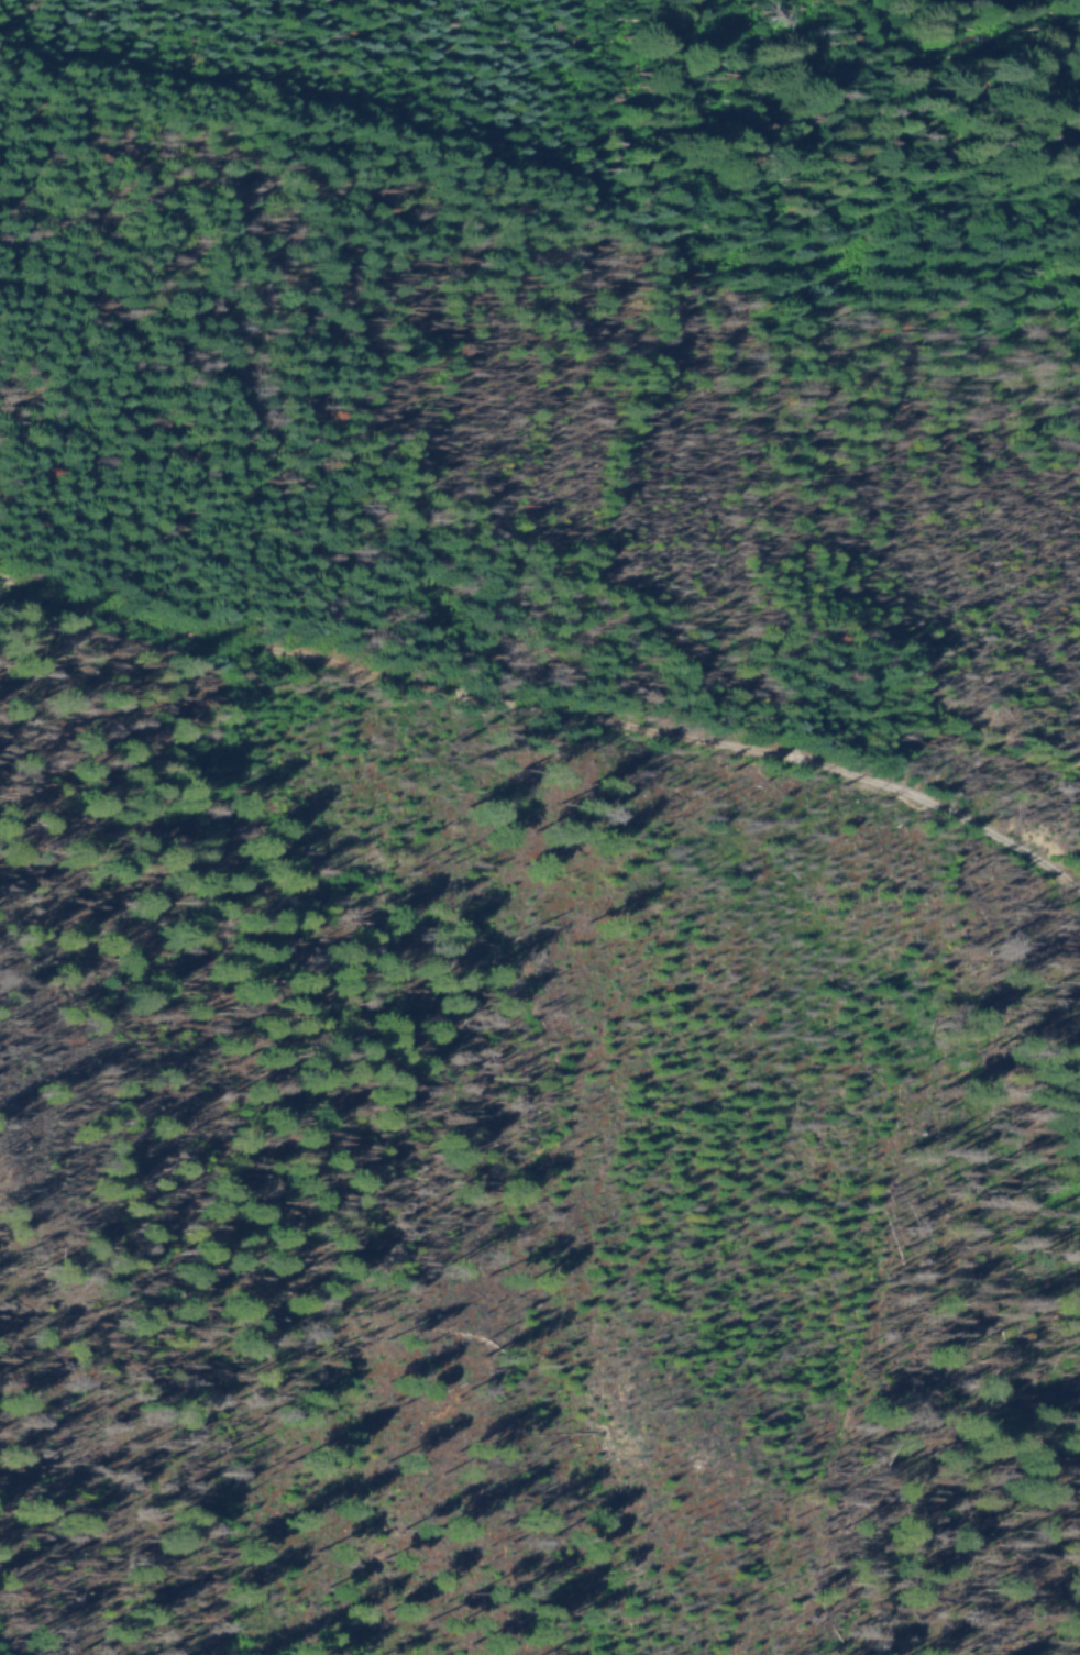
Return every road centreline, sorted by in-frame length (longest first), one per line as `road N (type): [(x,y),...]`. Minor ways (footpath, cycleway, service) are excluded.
road 1 (track): [(1079,894),(937,808),(581,705),(377,658),(231,653),(0,574)]

